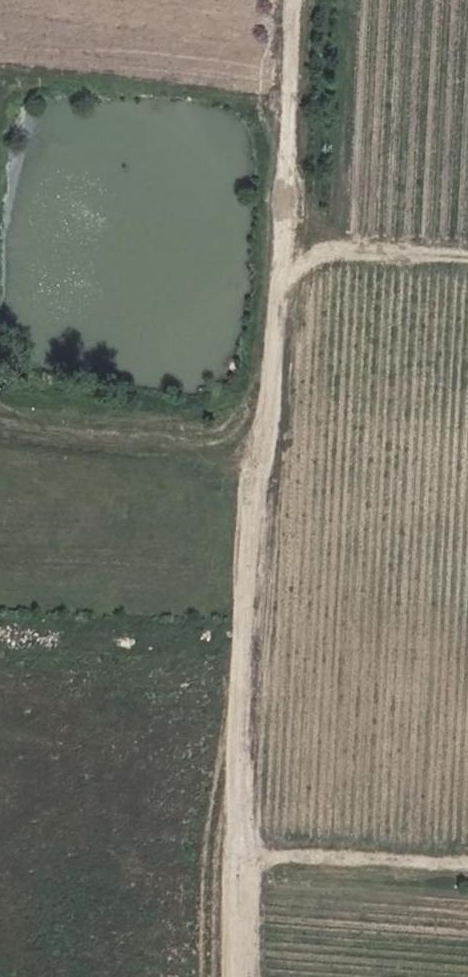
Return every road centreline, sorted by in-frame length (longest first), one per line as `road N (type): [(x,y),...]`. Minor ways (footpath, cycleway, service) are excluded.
road 1 (track): [(259,976),(255,854),(272,466),(302,0)]
road 2 (track): [(467,862),(0,845)]
road 3 (track): [(272,466),(0,433)]
road 4 (track): [(467,900),(256,883)]
road 5 (track): [(290,253),(467,263)]

